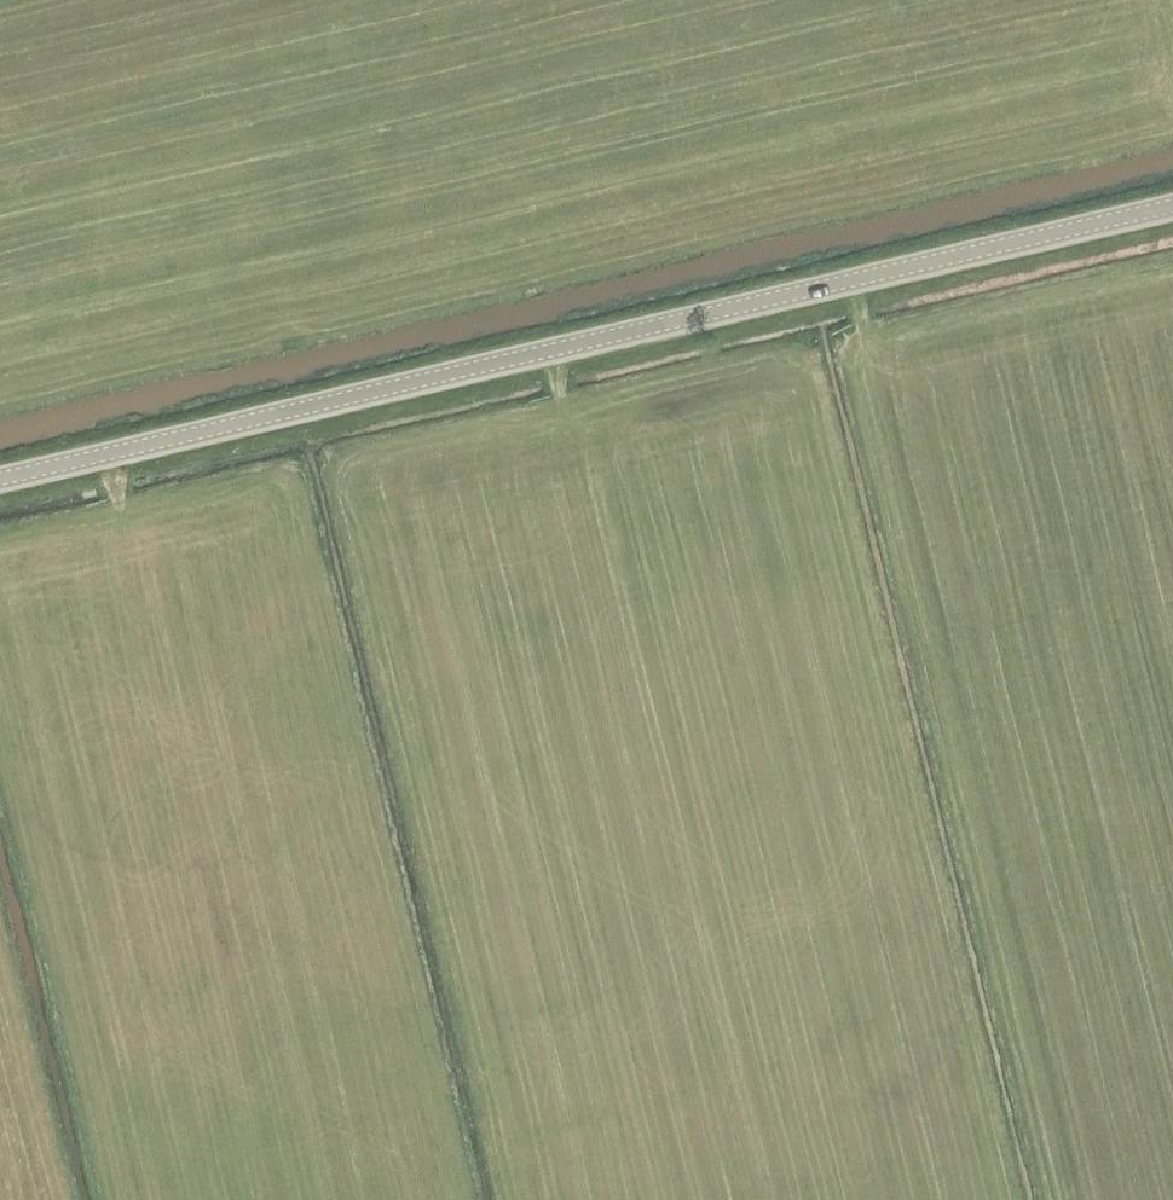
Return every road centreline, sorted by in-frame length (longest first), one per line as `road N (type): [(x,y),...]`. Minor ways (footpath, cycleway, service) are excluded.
road 1 (tertiary): [(0,480),(1172,205)]

